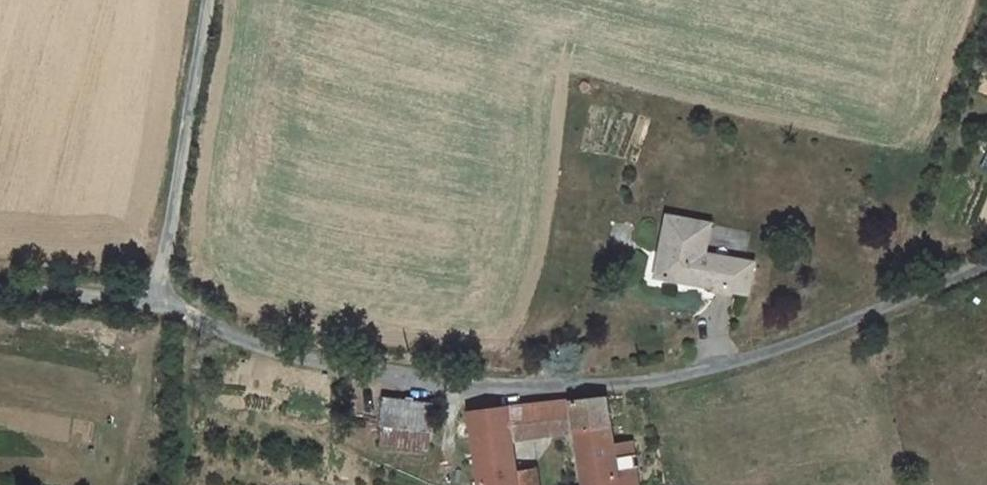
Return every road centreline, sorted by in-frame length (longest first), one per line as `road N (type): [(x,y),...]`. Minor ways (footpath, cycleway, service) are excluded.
road 1 (unclassified): [(162,307),(368,374),(534,395),(713,373),(986,266)]
road 2 (unclassified): [(162,307),(161,260),(206,0)]
road 3 (unclassified): [(0,292),(162,307)]

